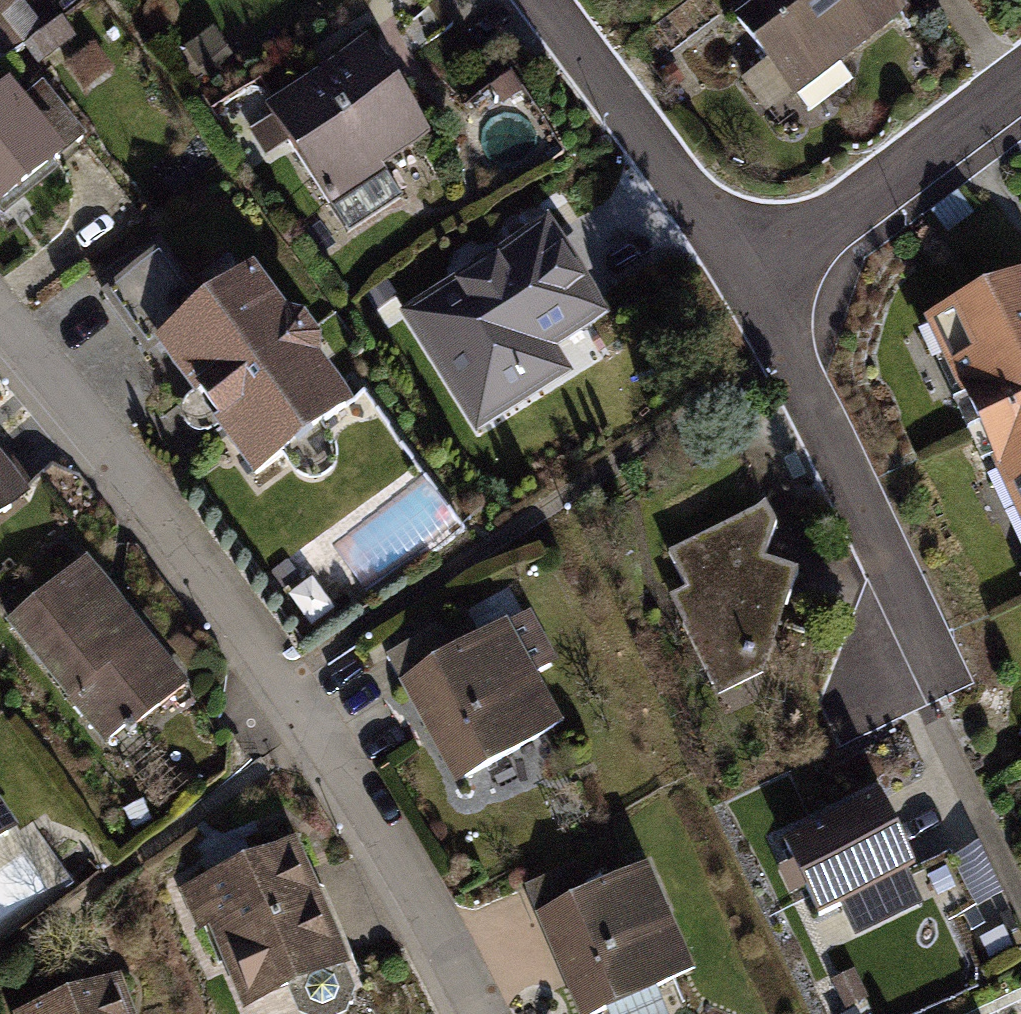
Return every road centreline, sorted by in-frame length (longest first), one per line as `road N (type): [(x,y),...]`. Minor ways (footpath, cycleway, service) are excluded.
road 1 (residential): [(485,1013),(469,976),(305,733),(289,675),(0,320)]
road 2 (residential): [(1020,903),(746,286)]
road 3 (residential): [(746,286),(535,0)]
road 4 (residential): [(746,286),(1020,79)]

